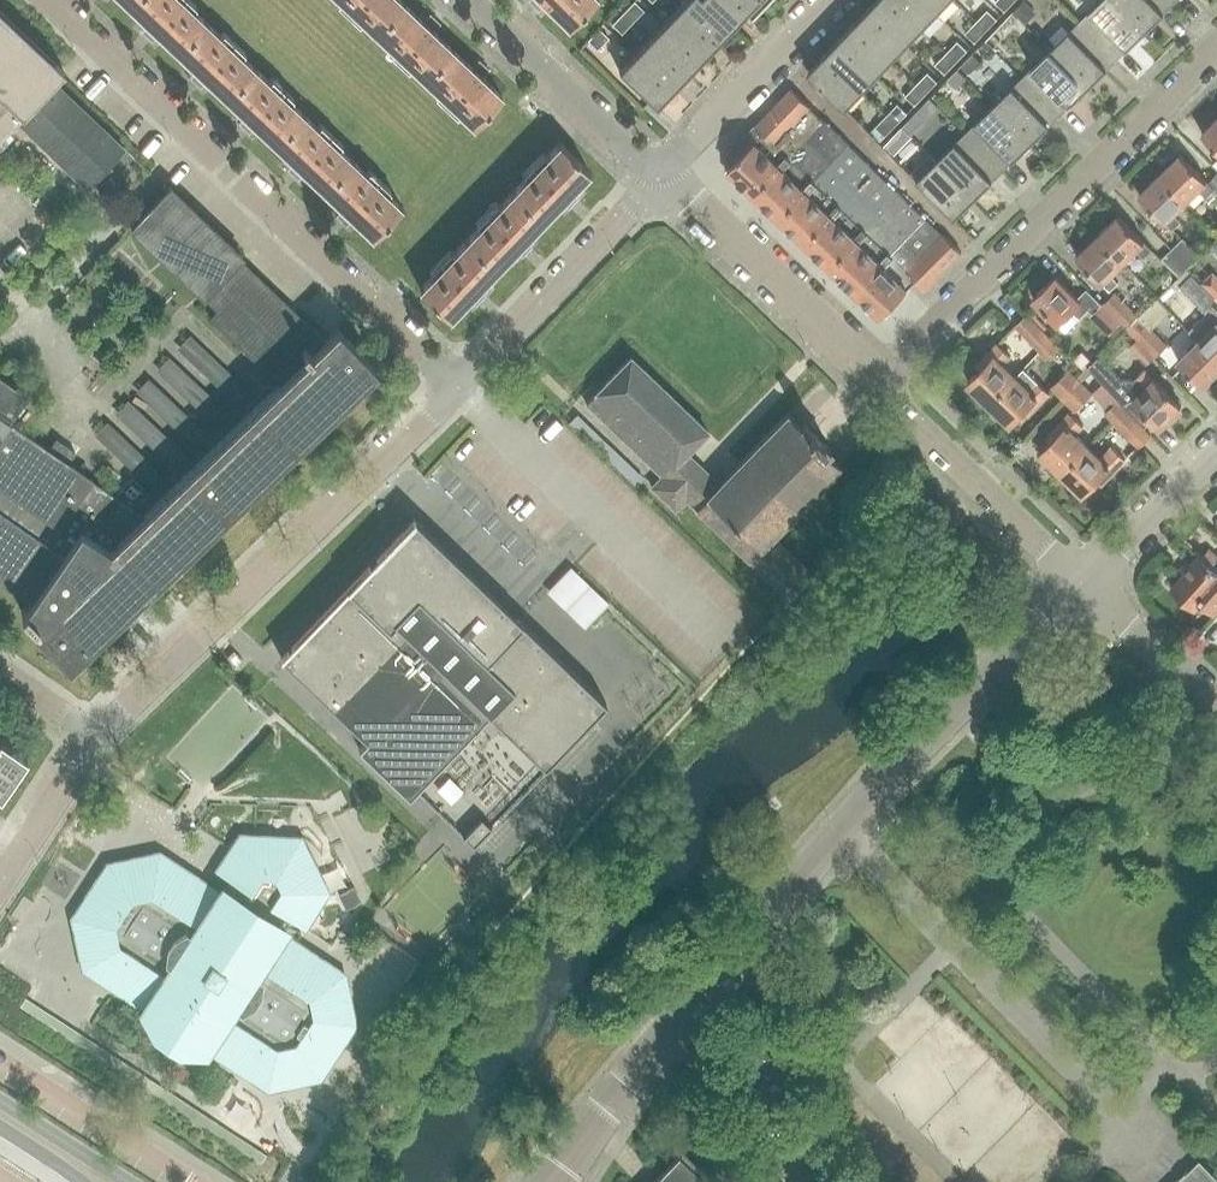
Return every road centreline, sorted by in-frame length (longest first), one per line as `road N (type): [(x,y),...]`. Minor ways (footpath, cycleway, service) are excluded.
road 1 (residential): [(551,1181),(669,1029),(881,786),(1084,585)]
road 2 (residential): [(459,388),(46,0)]
road 3 (residential): [(95,736),(459,388)]
road 4 (residential): [(880,382),(1216,49)]
road 5 (residential): [(880,382),(658,165)]
road 6 (residential): [(459,388),(638,203),(658,165)]
road 7 (residential): [(1084,585),(880,382)]
road 8 (tertiary): [(658,165),(622,143),(472,0)]
road 9 (tertiary): [(658,165),(685,150),(829,0)]
road 10 (residential): [(197,1181),(0,1056)]
road 11 (residential): [(1084,585),(1216,454)]
road 12 (residential): [(1216,705),(1084,585)]
road 13 (residential): [(0,884),(95,736)]
road 14 (primary): [(128,1181),(0,1100)]

